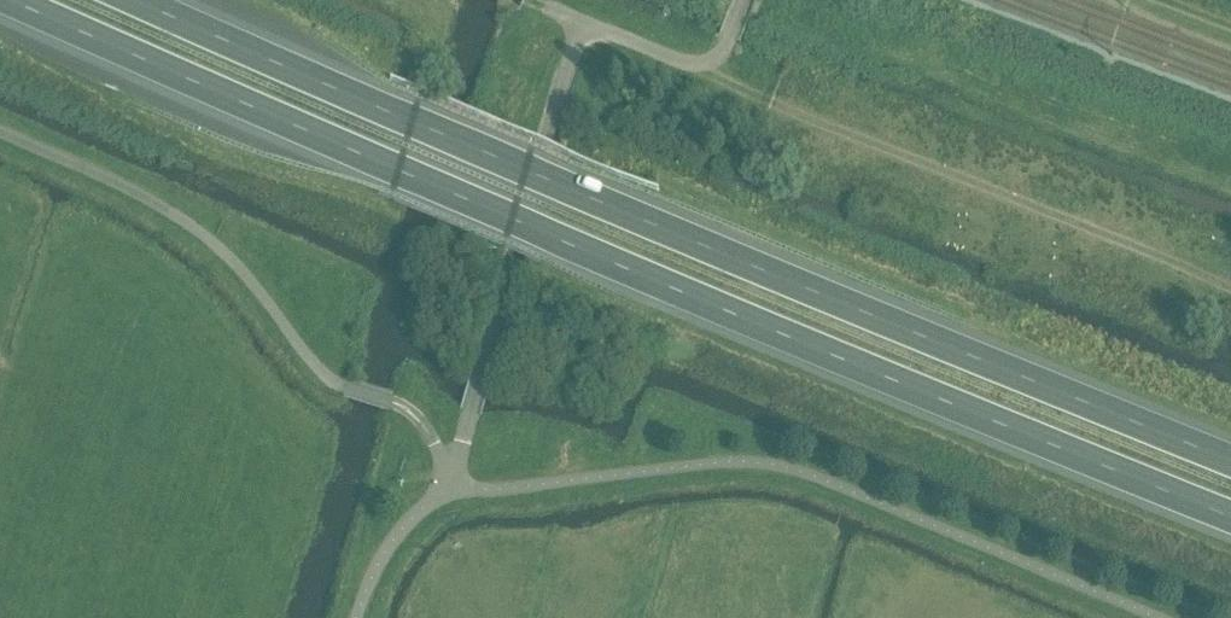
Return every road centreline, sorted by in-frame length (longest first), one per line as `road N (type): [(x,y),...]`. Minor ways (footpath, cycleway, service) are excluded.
road 1 (trunk): [(12,0),(604,260),(1230,517)]
road 2 (trunk): [(1230,460),(614,208),(137,0)]
road 3 (track): [(1230,289),(772,104),(704,63)]

